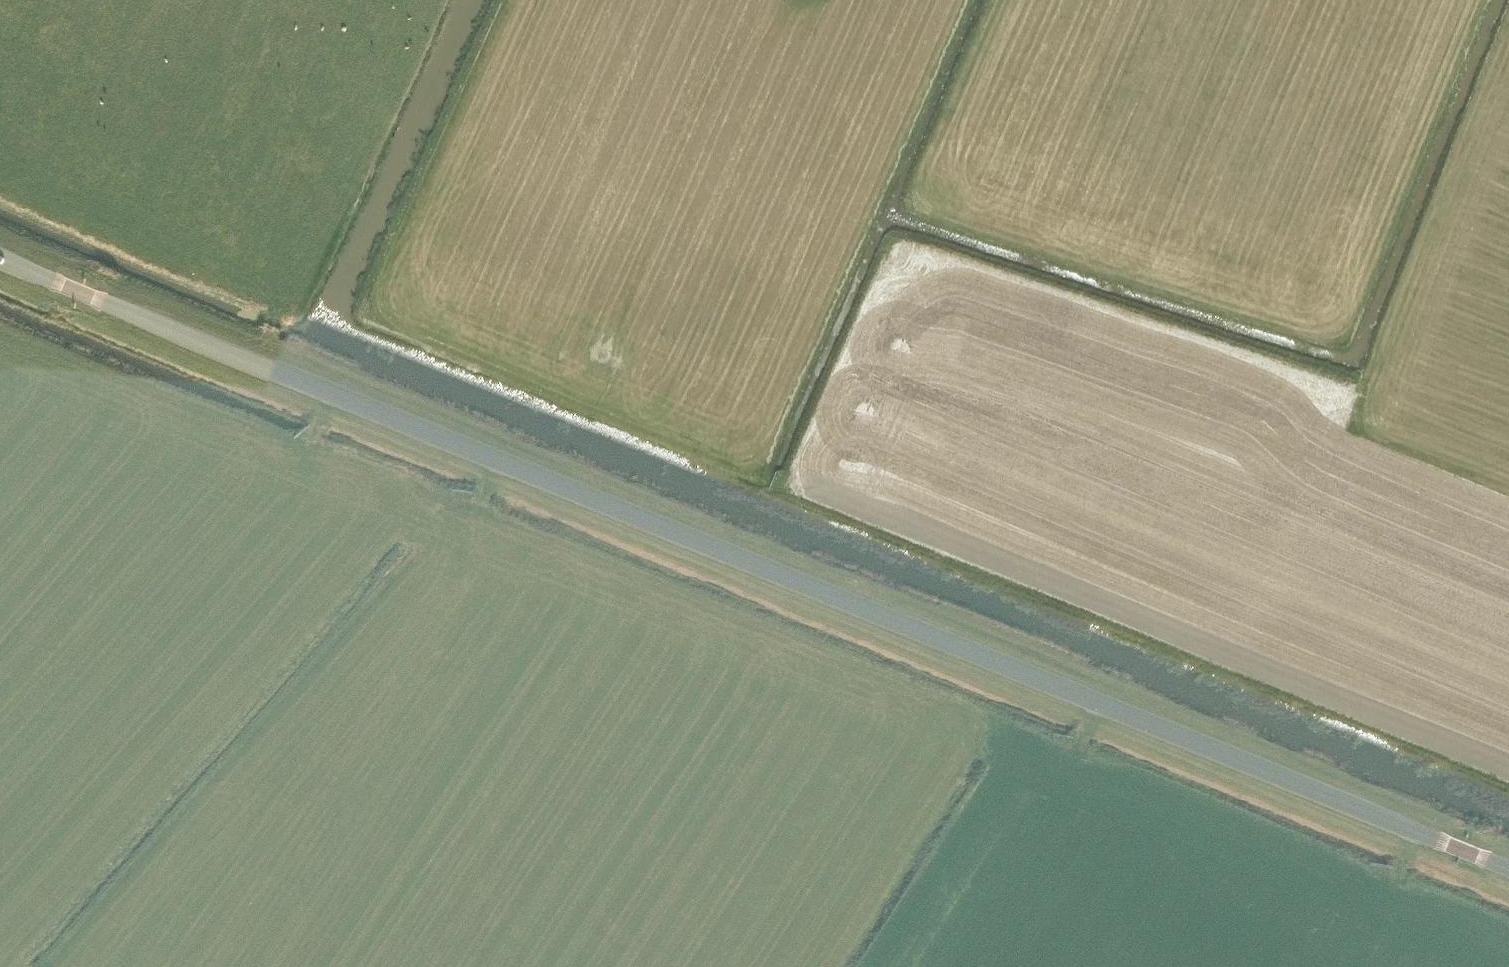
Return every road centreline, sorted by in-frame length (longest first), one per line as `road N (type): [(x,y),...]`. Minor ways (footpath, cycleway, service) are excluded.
road 1 (tertiary): [(1508,869),(0,255)]

